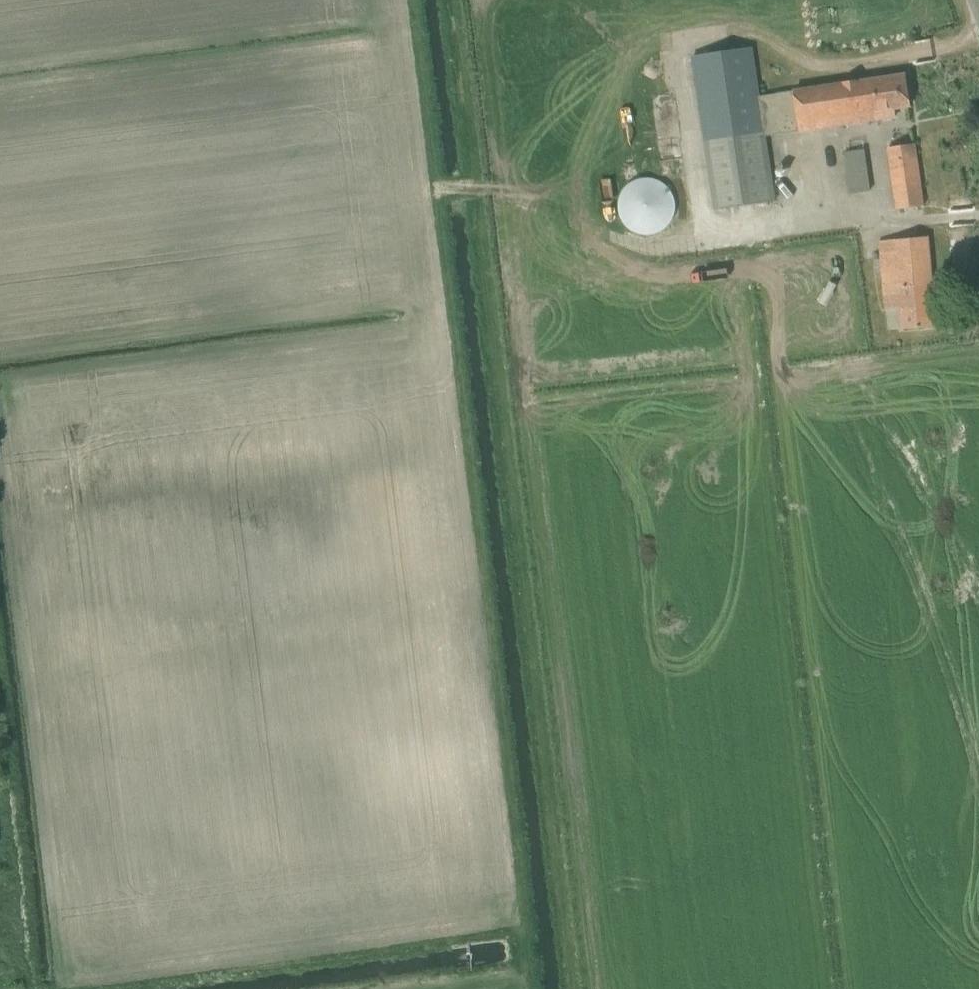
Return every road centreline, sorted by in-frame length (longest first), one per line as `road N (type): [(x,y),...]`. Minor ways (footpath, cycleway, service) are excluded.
road 1 (track): [(442,295),(428,207),(445,189),(482,185),(633,245),(667,249),(850,221),(978,216)]

